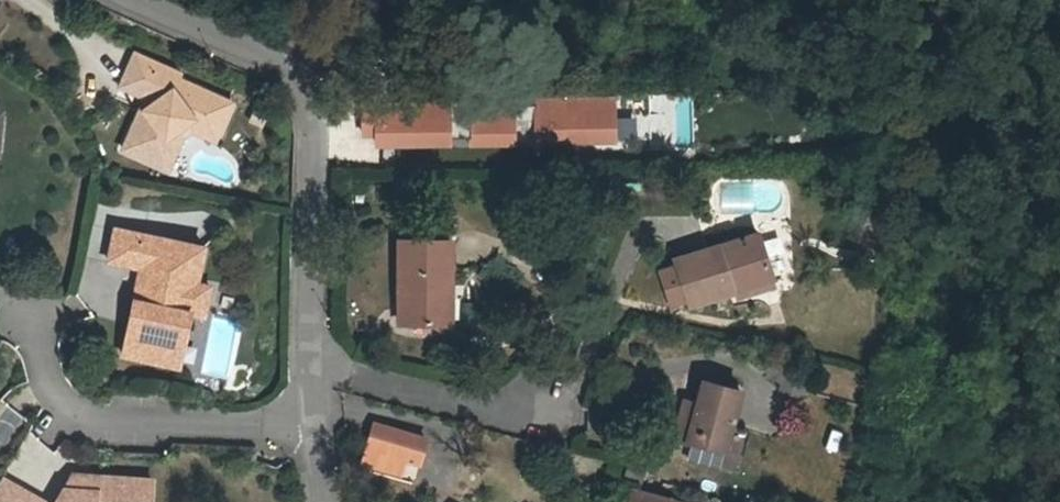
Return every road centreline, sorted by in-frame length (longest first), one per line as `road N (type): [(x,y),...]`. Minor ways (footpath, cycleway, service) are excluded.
road 1 (residential): [(314,426),(317,123),(304,82),(271,56),(138,0)]
road 2 (residential): [(33,316),(50,377),(69,406),(99,421),(314,426)]

